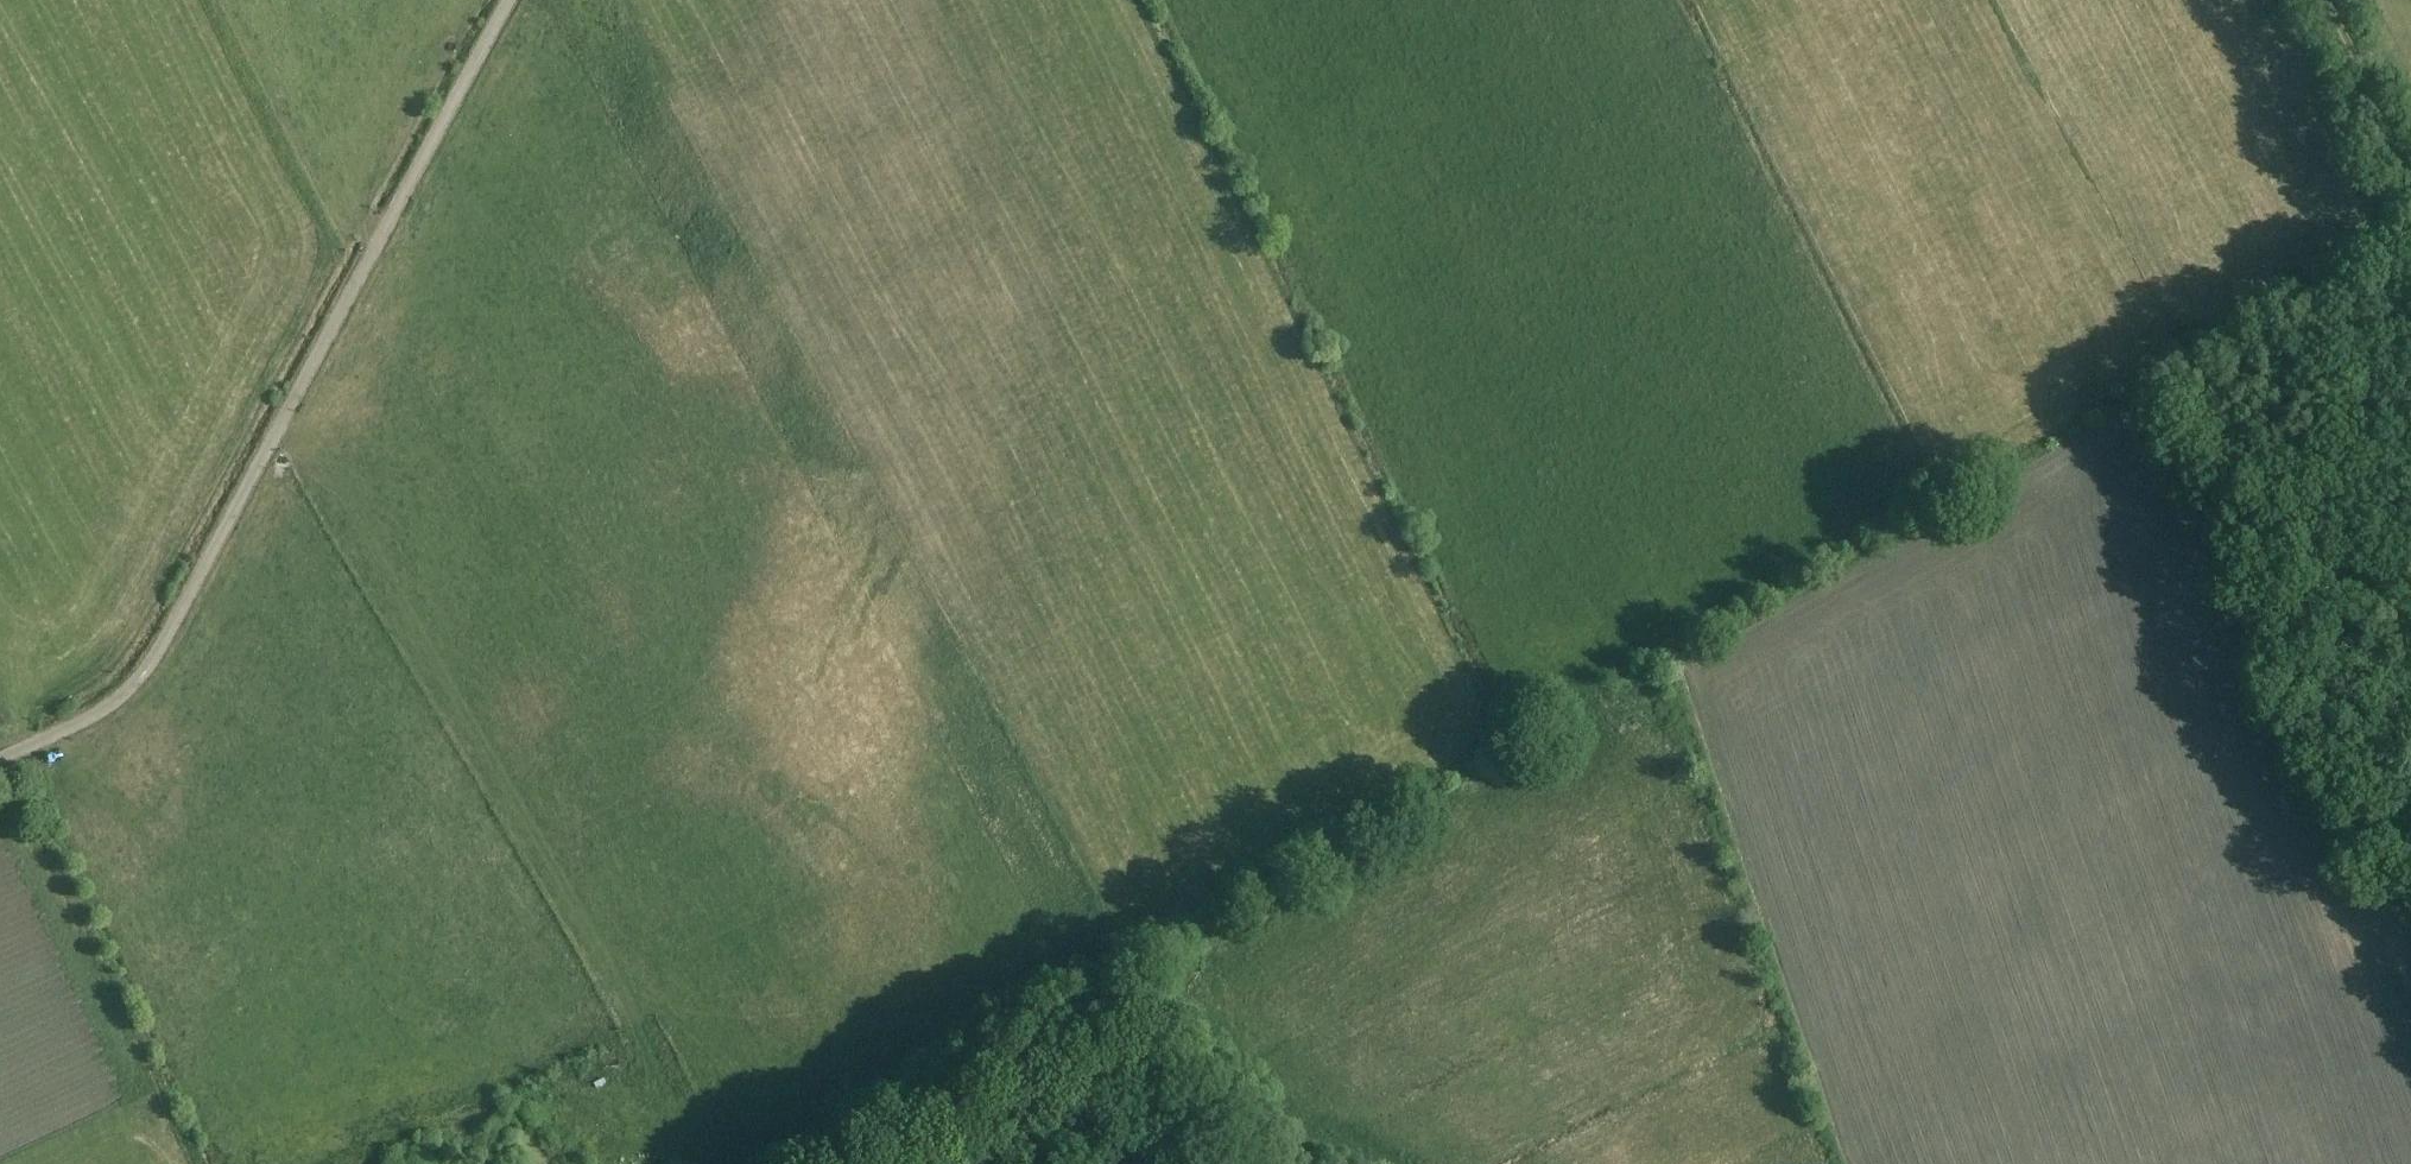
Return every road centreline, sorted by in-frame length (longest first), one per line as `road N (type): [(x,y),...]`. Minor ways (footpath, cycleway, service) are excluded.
road 1 (track): [(0,759),(132,686),(511,0)]
road 2 (track): [(2410,164),(2326,0)]

